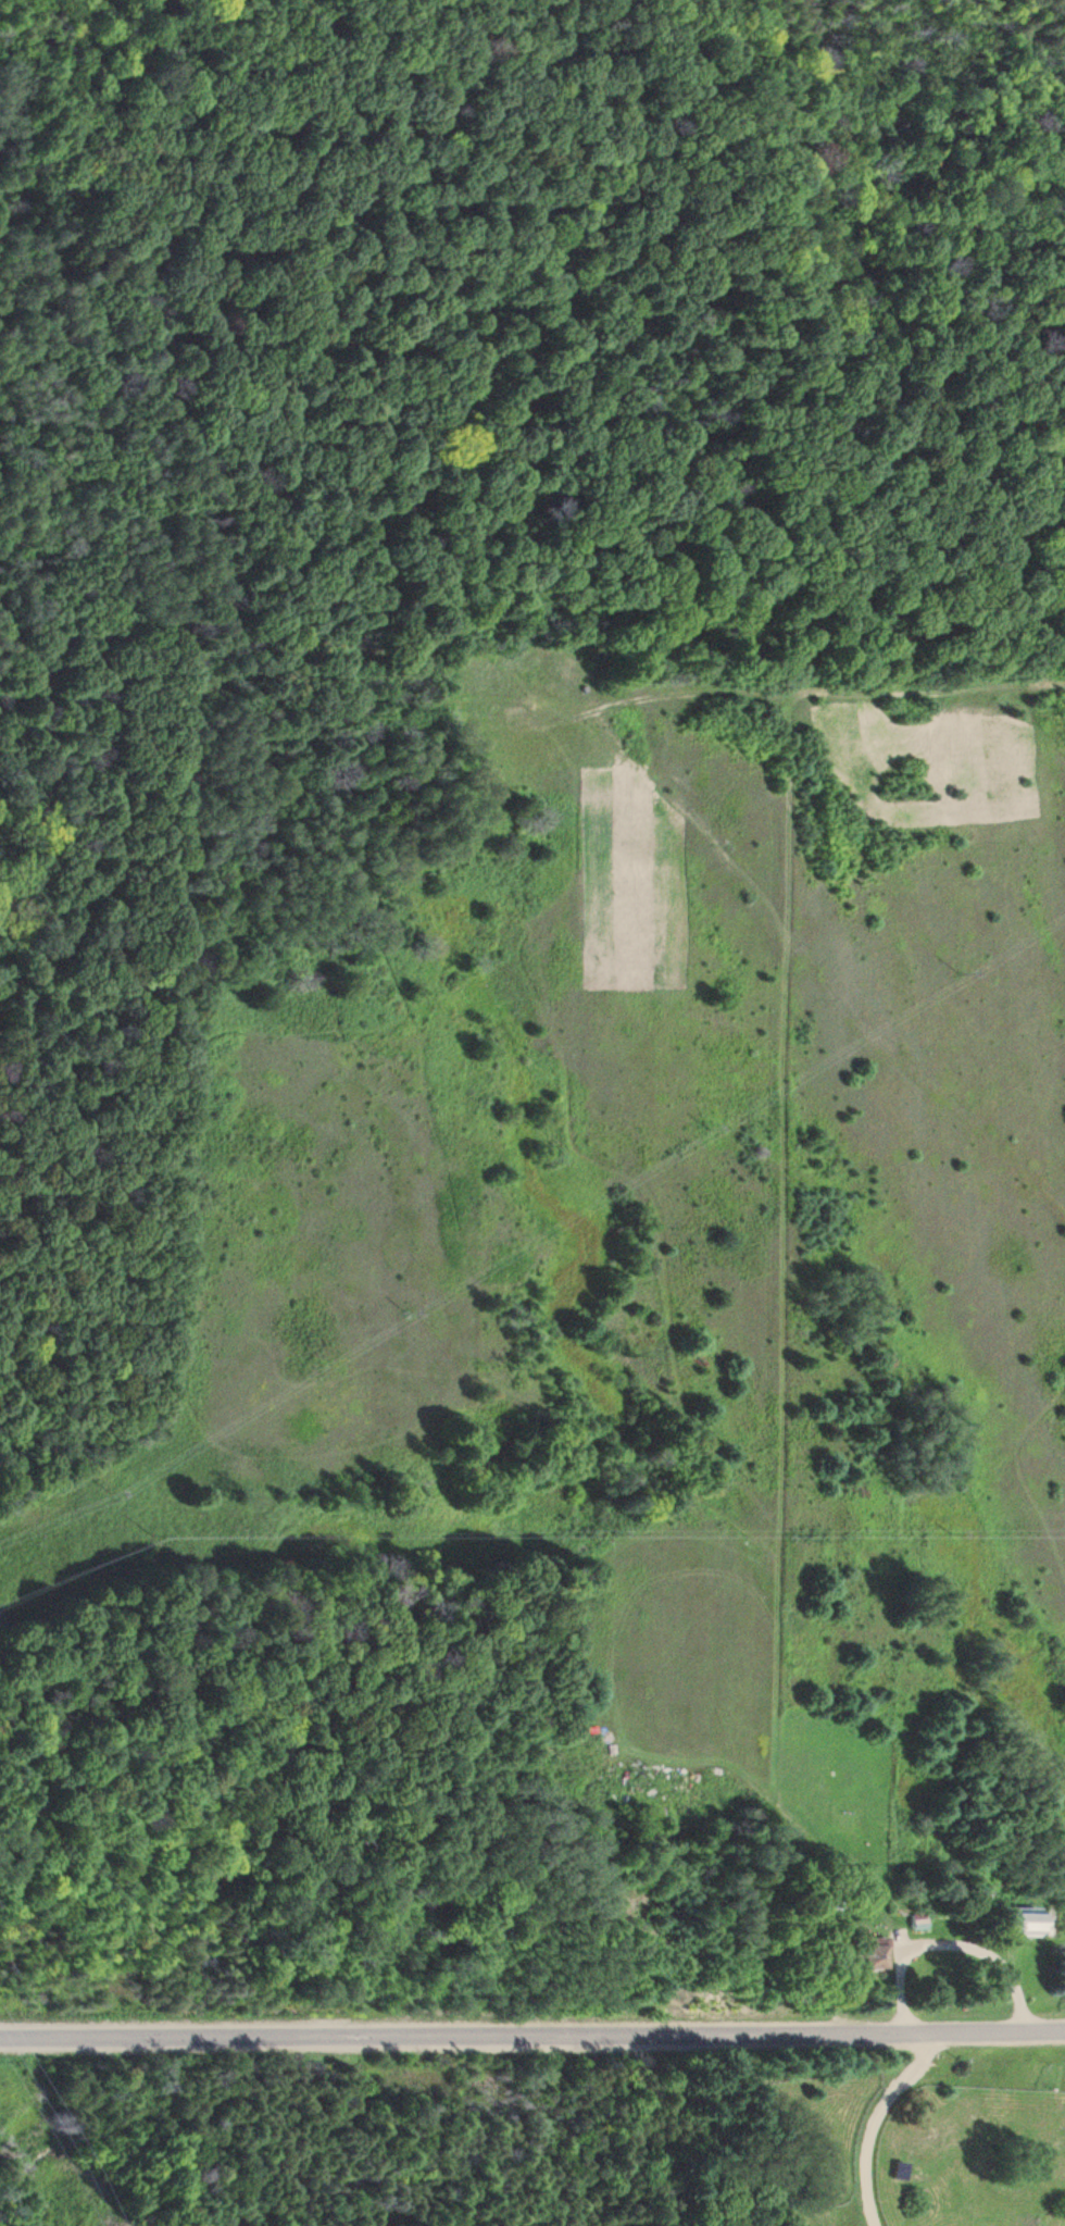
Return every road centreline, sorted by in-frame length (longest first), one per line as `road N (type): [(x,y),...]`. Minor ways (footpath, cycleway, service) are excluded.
road 1 (residential): [(0,2042),(1064,2037)]

